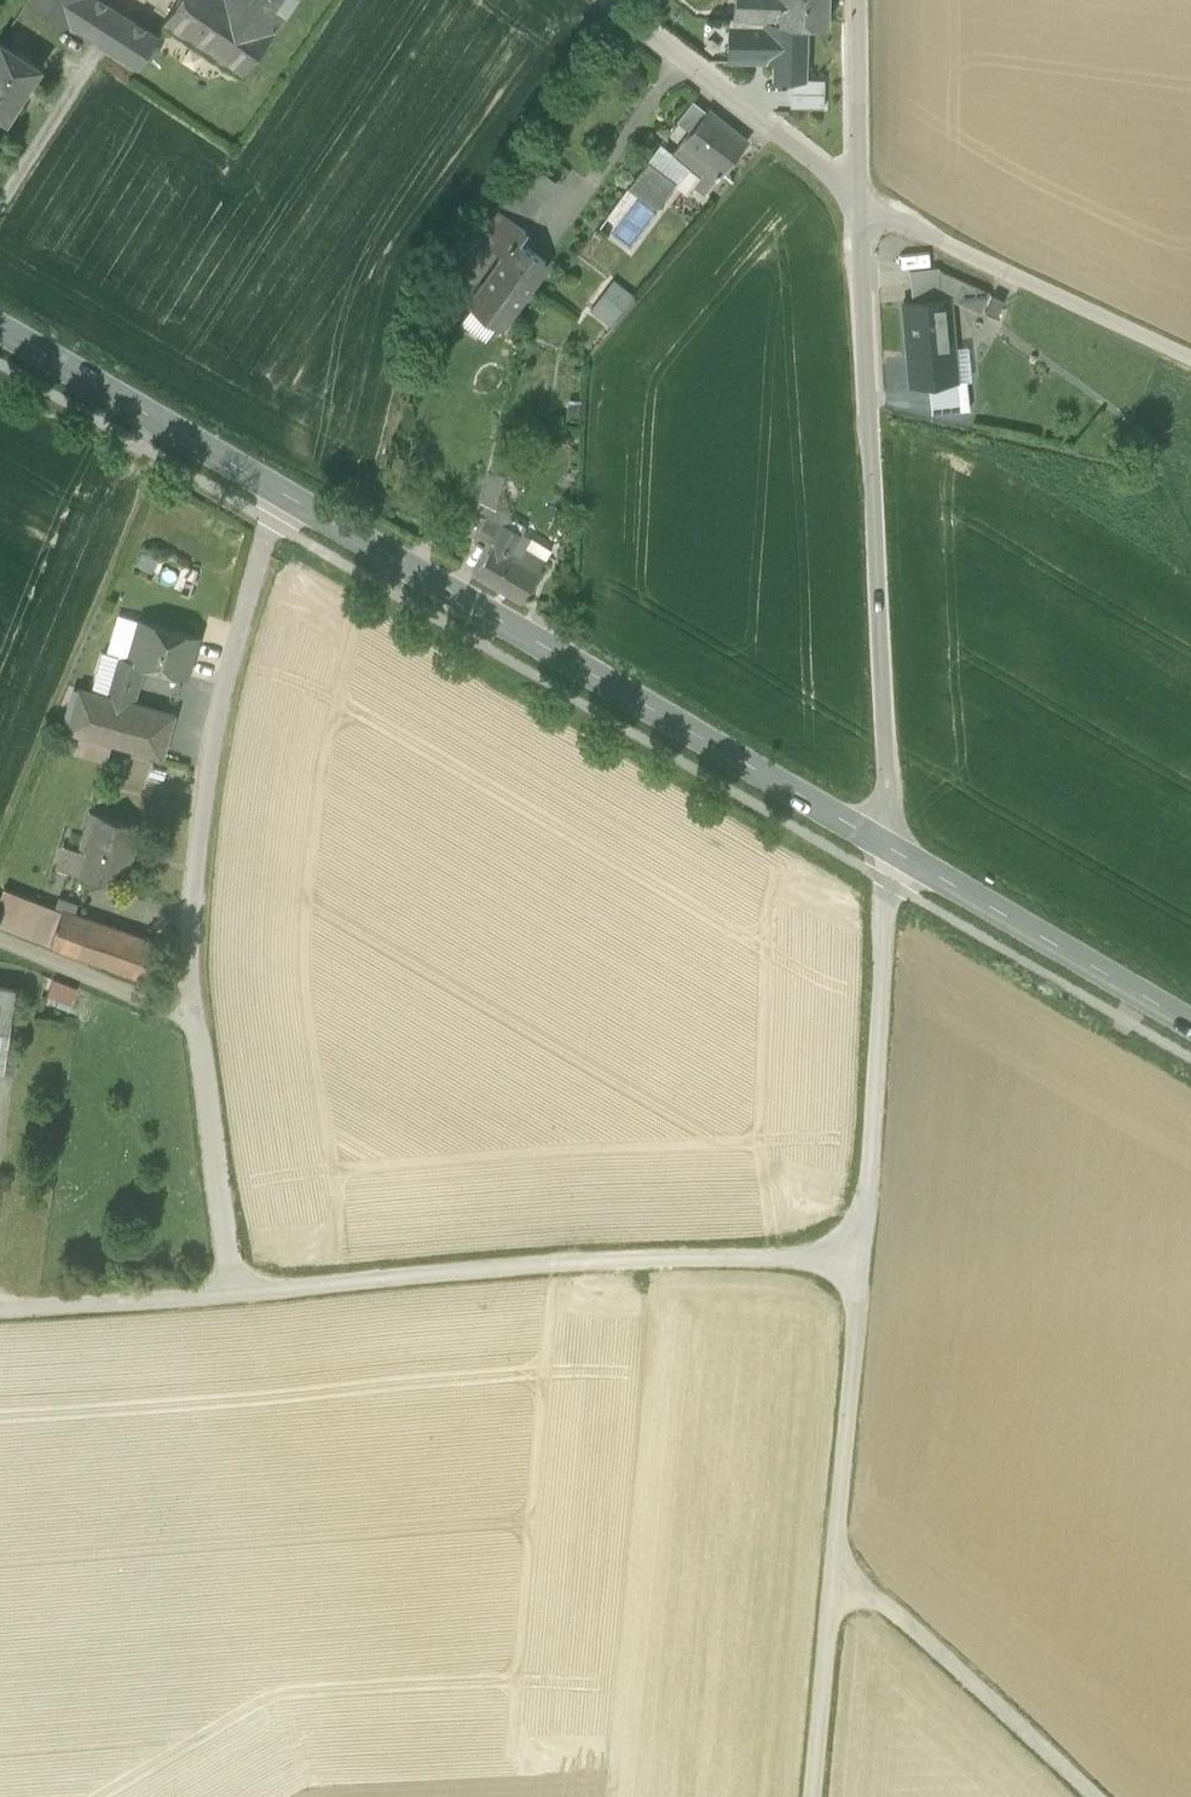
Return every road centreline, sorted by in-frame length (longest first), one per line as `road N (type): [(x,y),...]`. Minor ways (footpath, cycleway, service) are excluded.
road 1 (tertiary): [(889,848),(286,495)]
road 2 (unclassified): [(889,848),(862,205)]
road 3 (unclassified): [(229,1293),(858,1246)]
road 4 (unclassified): [(810,1796),(858,1246)]
road 5 (unclassified): [(195,1027),(185,932),(205,770),(268,519),(286,495)]
road 6 (unclassified): [(858,1246),(889,848)]
road 7 (unclassified): [(1190,355),(862,205)]
road 8 (track): [(1091,1796),(834,1554)]
road 9 (tertiary): [(1190,1026),(889,848)]
road 10 (unclassified): [(862,205),(606,0)]
road 11 (tertiary): [(286,495),(0,337)]
road 12 (unclassified): [(229,1293),(195,1027)]
road 13 (unclassified): [(0,1307),(229,1293)]
road 14 (unclassified): [(195,1027),(0,942)]
road 15 (unclassified): [(862,205),(860,0)]

